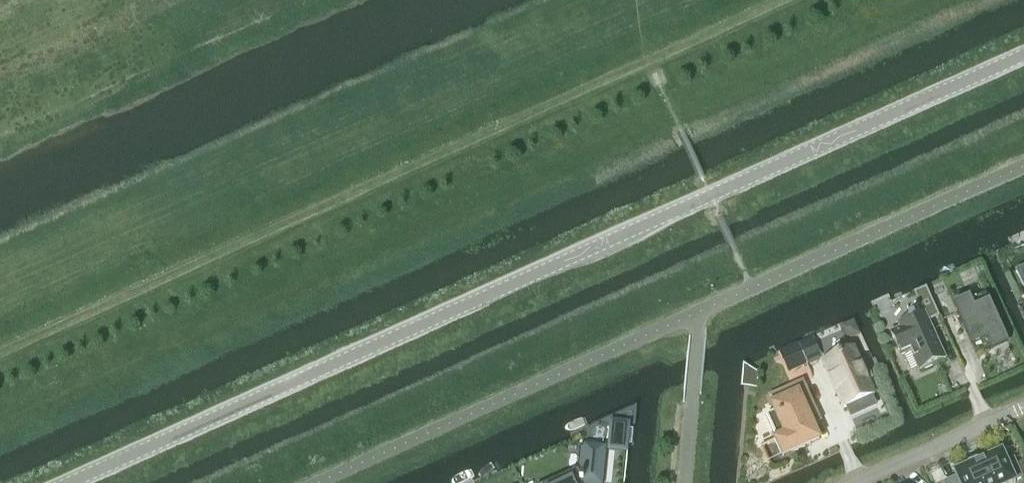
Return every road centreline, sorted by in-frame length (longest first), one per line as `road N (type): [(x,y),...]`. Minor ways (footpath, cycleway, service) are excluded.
road 1 (tertiary): [(69,482),(1023,55)]
road 2 (track): [(781,0),(0,351)]
road 3 (residential): [(1023,408),(856,482)]

